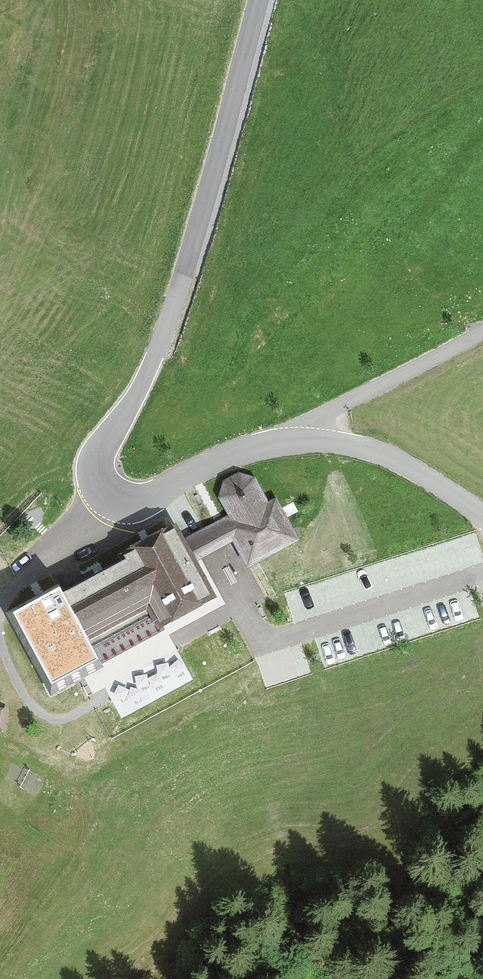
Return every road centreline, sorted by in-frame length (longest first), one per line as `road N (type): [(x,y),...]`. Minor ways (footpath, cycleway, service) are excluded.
road 1 (unclassified): [(108,494),(97,478),(97,457),(146,376),(172,312),(259,0)]
road 2 (track): [(298,633),(266,637),(234,610),(116,671),(98,700),(60,719),(40,712),(22,691),(0,638)]
road 3 (track): [(295,441),(334,409),(482,332)]
road 4 (unclassified): [(482,516),(380,453),(295,441)]
road 5 (unclassified): [(108,494),(144,499),(229,455),(295,441)]
road 6 (track): [(0,607),(108,494)]

